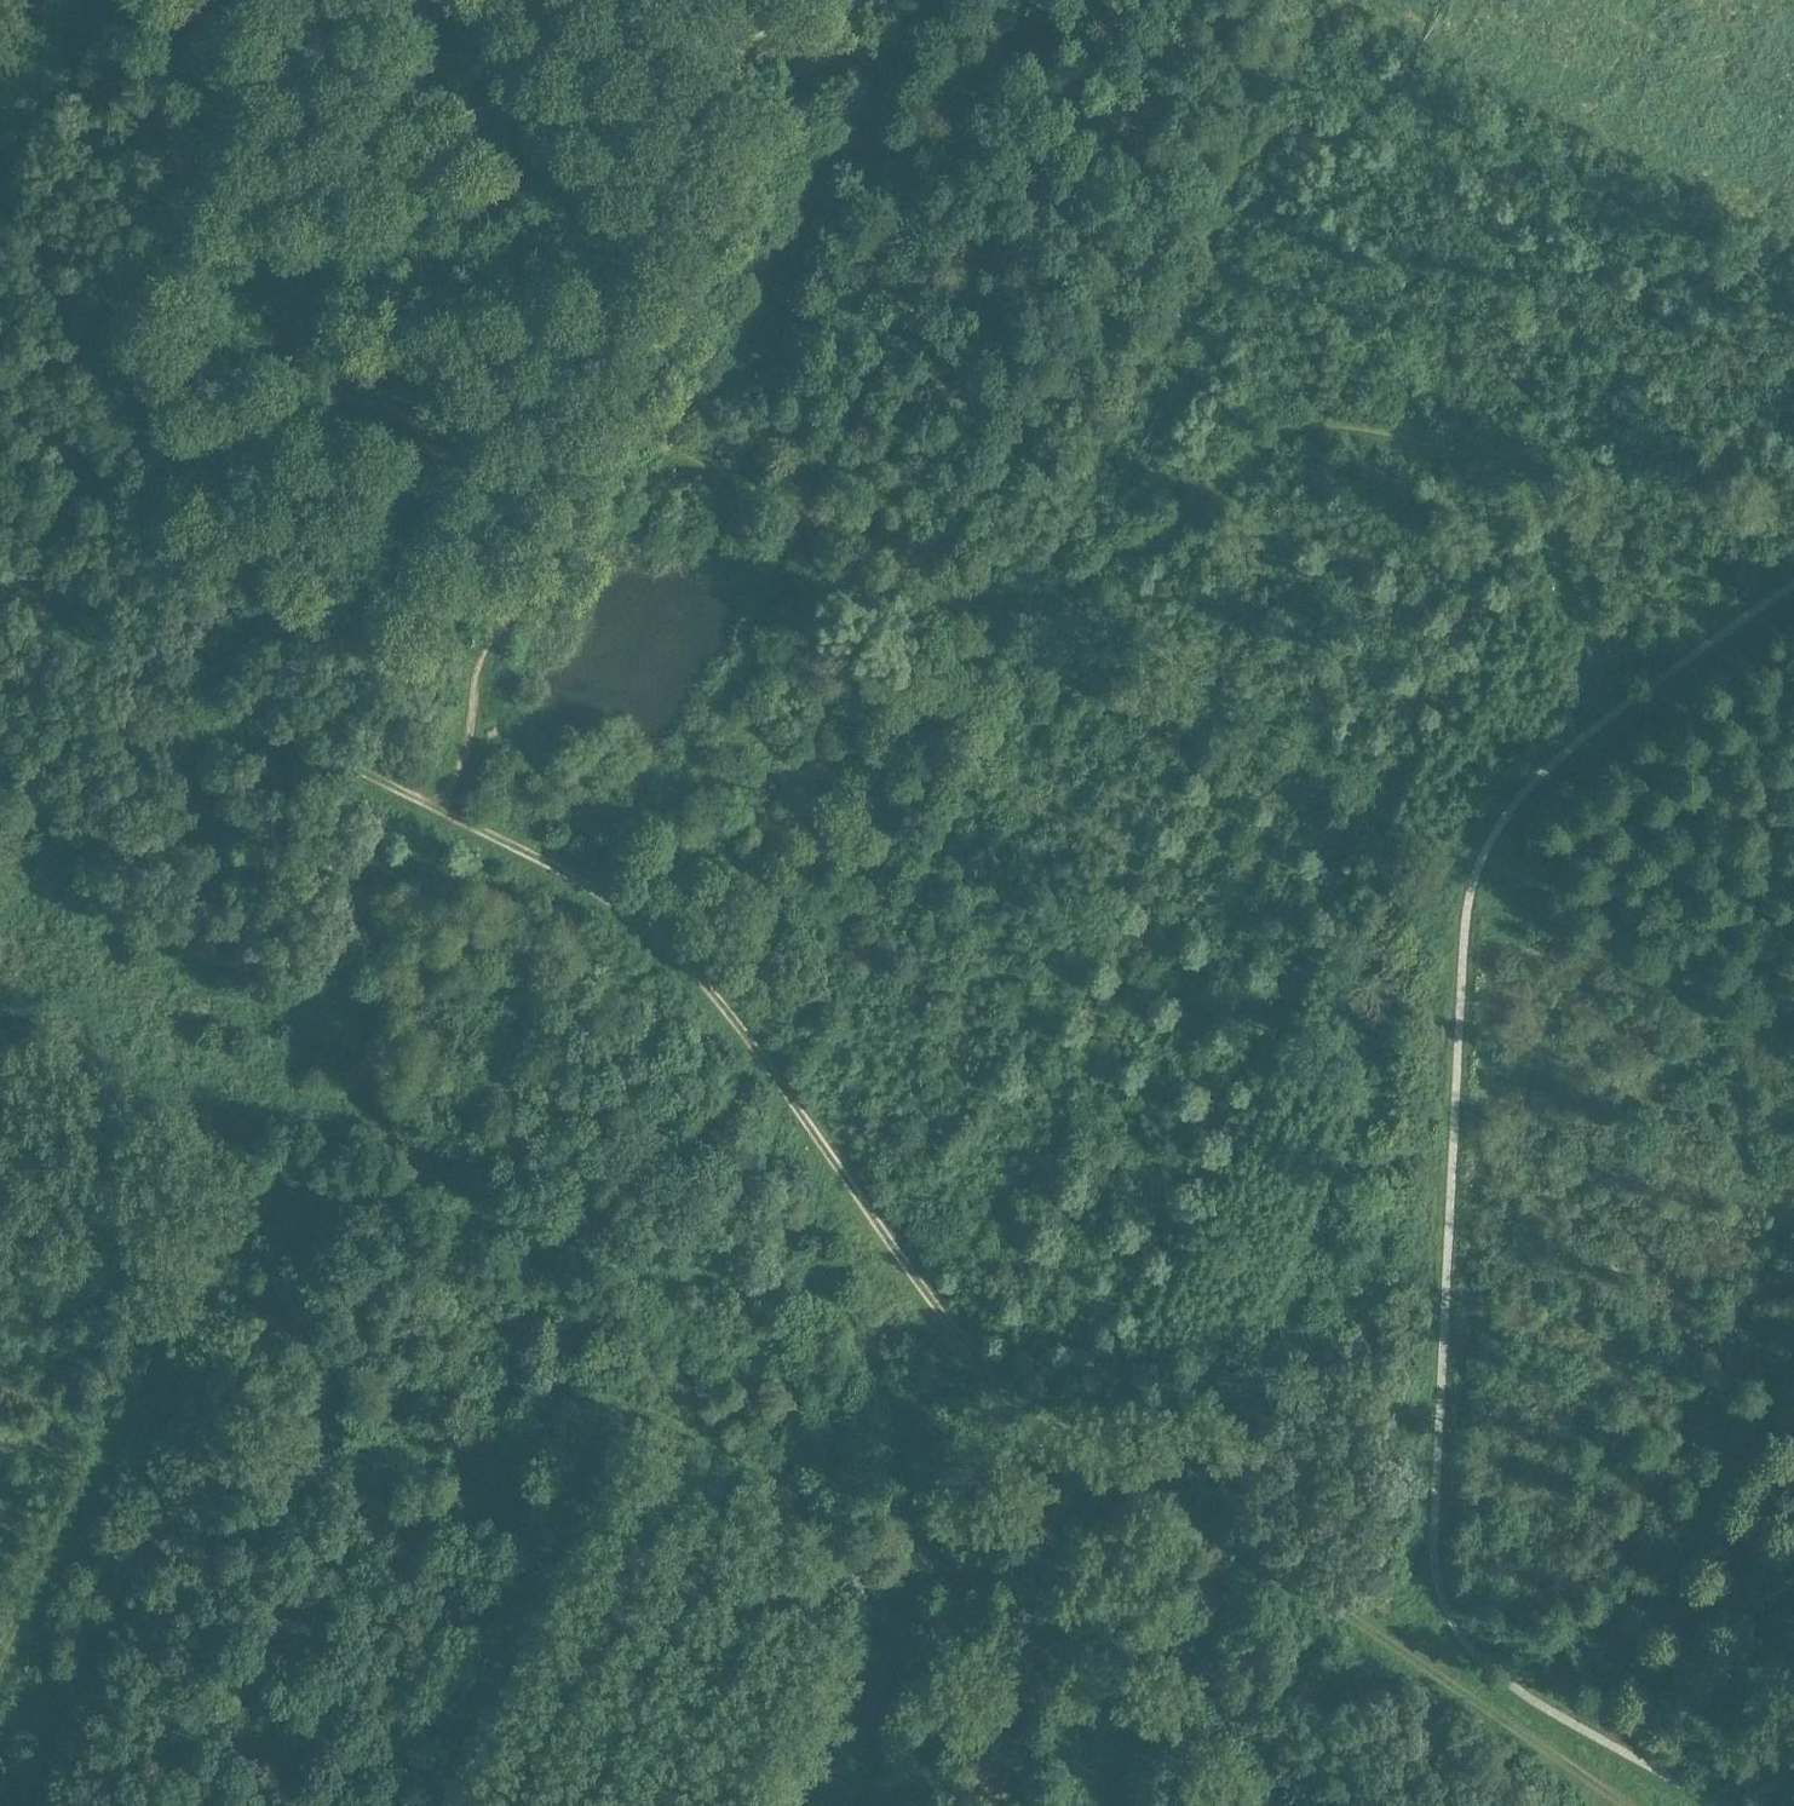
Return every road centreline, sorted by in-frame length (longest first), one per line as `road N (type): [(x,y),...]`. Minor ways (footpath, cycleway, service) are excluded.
road 1 (track): [(0,581),(629,911),(723,1000),(977,1354),(1224,1536),(1629,1805)]
road 2 (track): [(0,1668),(209,1269)]
road 3 (track): [(206,694),(237,640),(348,590)]

